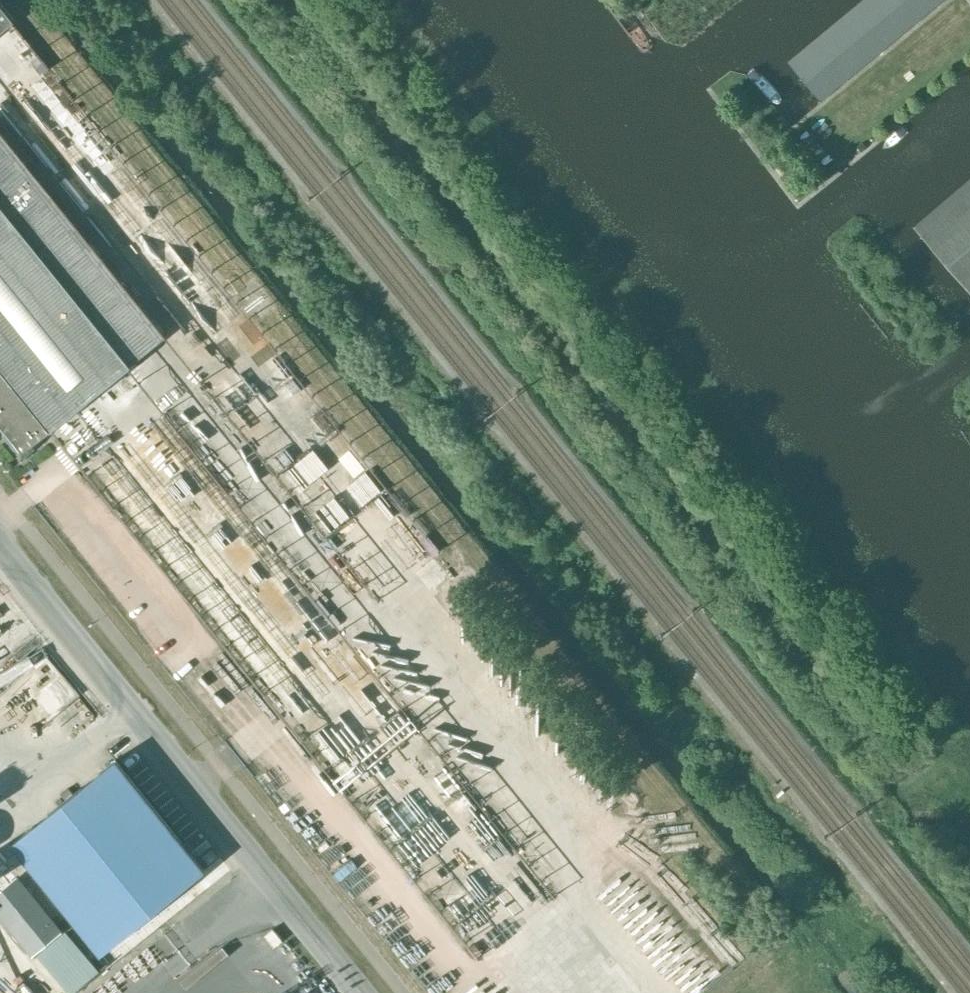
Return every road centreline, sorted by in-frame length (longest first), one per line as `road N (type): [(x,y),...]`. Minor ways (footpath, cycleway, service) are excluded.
road 1 (tertiary): [(361,992),(0,544)]

